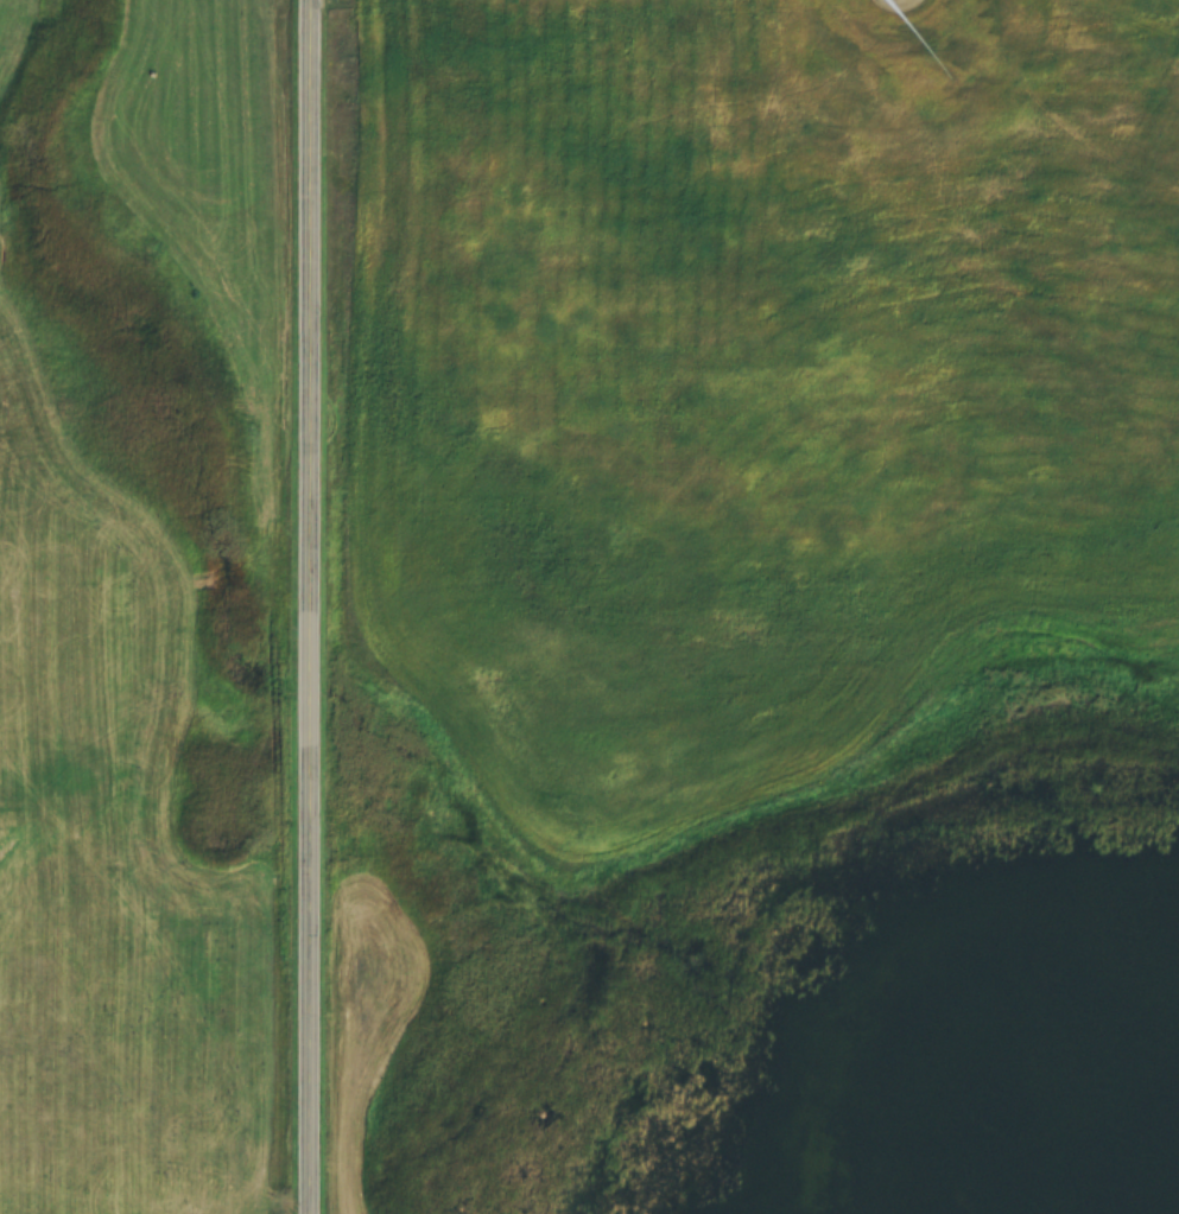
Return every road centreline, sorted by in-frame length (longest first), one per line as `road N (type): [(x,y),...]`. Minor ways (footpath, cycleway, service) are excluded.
road 1 (tertiary): [(307,1213),(308,0)]

